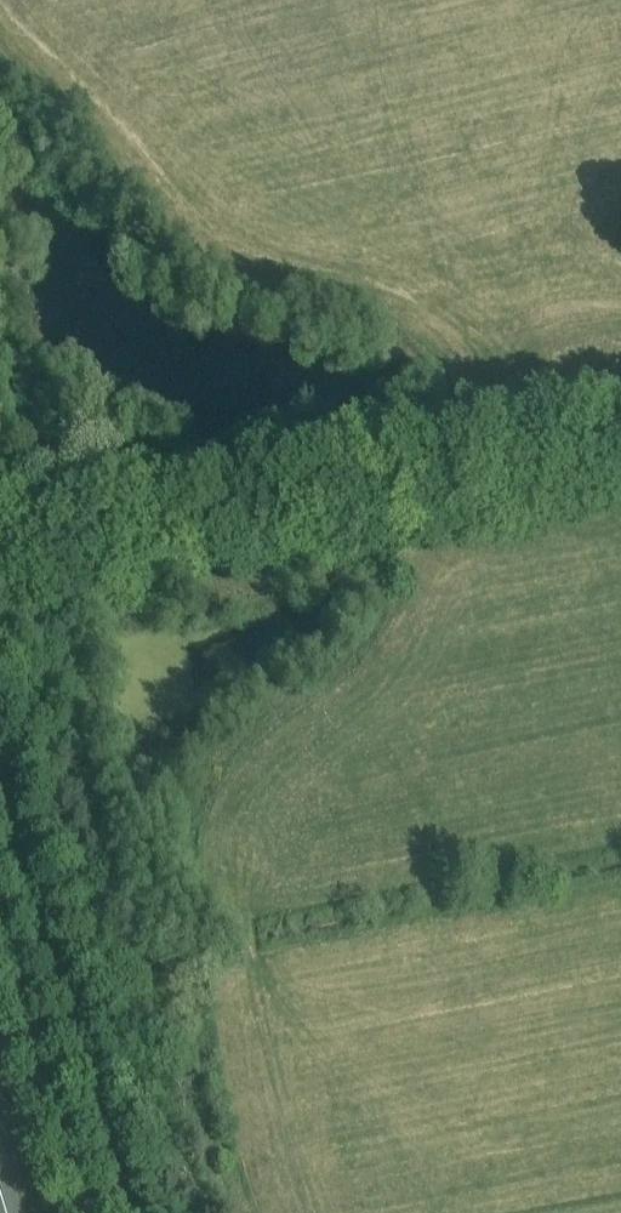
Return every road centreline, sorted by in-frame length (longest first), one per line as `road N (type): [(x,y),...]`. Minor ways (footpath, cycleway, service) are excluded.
road 1 (track): [(0,565),(620,459)]
road 2 (unclassified): [(84,1212),(0,947)]

